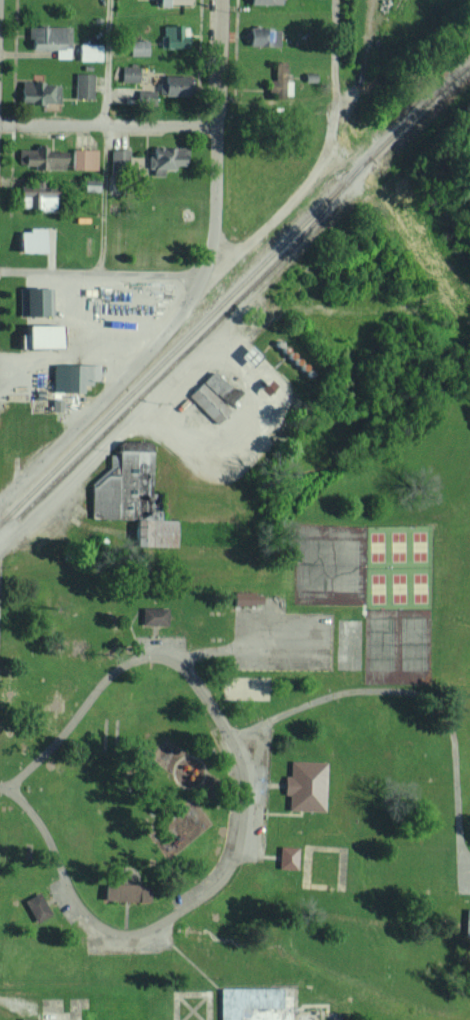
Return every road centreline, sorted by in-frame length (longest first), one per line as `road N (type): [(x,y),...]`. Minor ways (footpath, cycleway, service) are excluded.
road 1 (residential): [(56,737),(14,787),(74,906),(101,929),(131,934),(156,930),(209,892),(238,854),(248,767),(178,657),(149,656),(111,670),(56,737)]
road 2 (residential): [(0,509),(189,306),(212,251),(218,210),(220,0)]
road 3 (residential): [(212,251),(251,237),(275,215),(324,148),(335,115),(335,0)]
road 4 (residential): [(218,125),(0,126)]
road 5 (residential): [(202,275),(0,272)]

